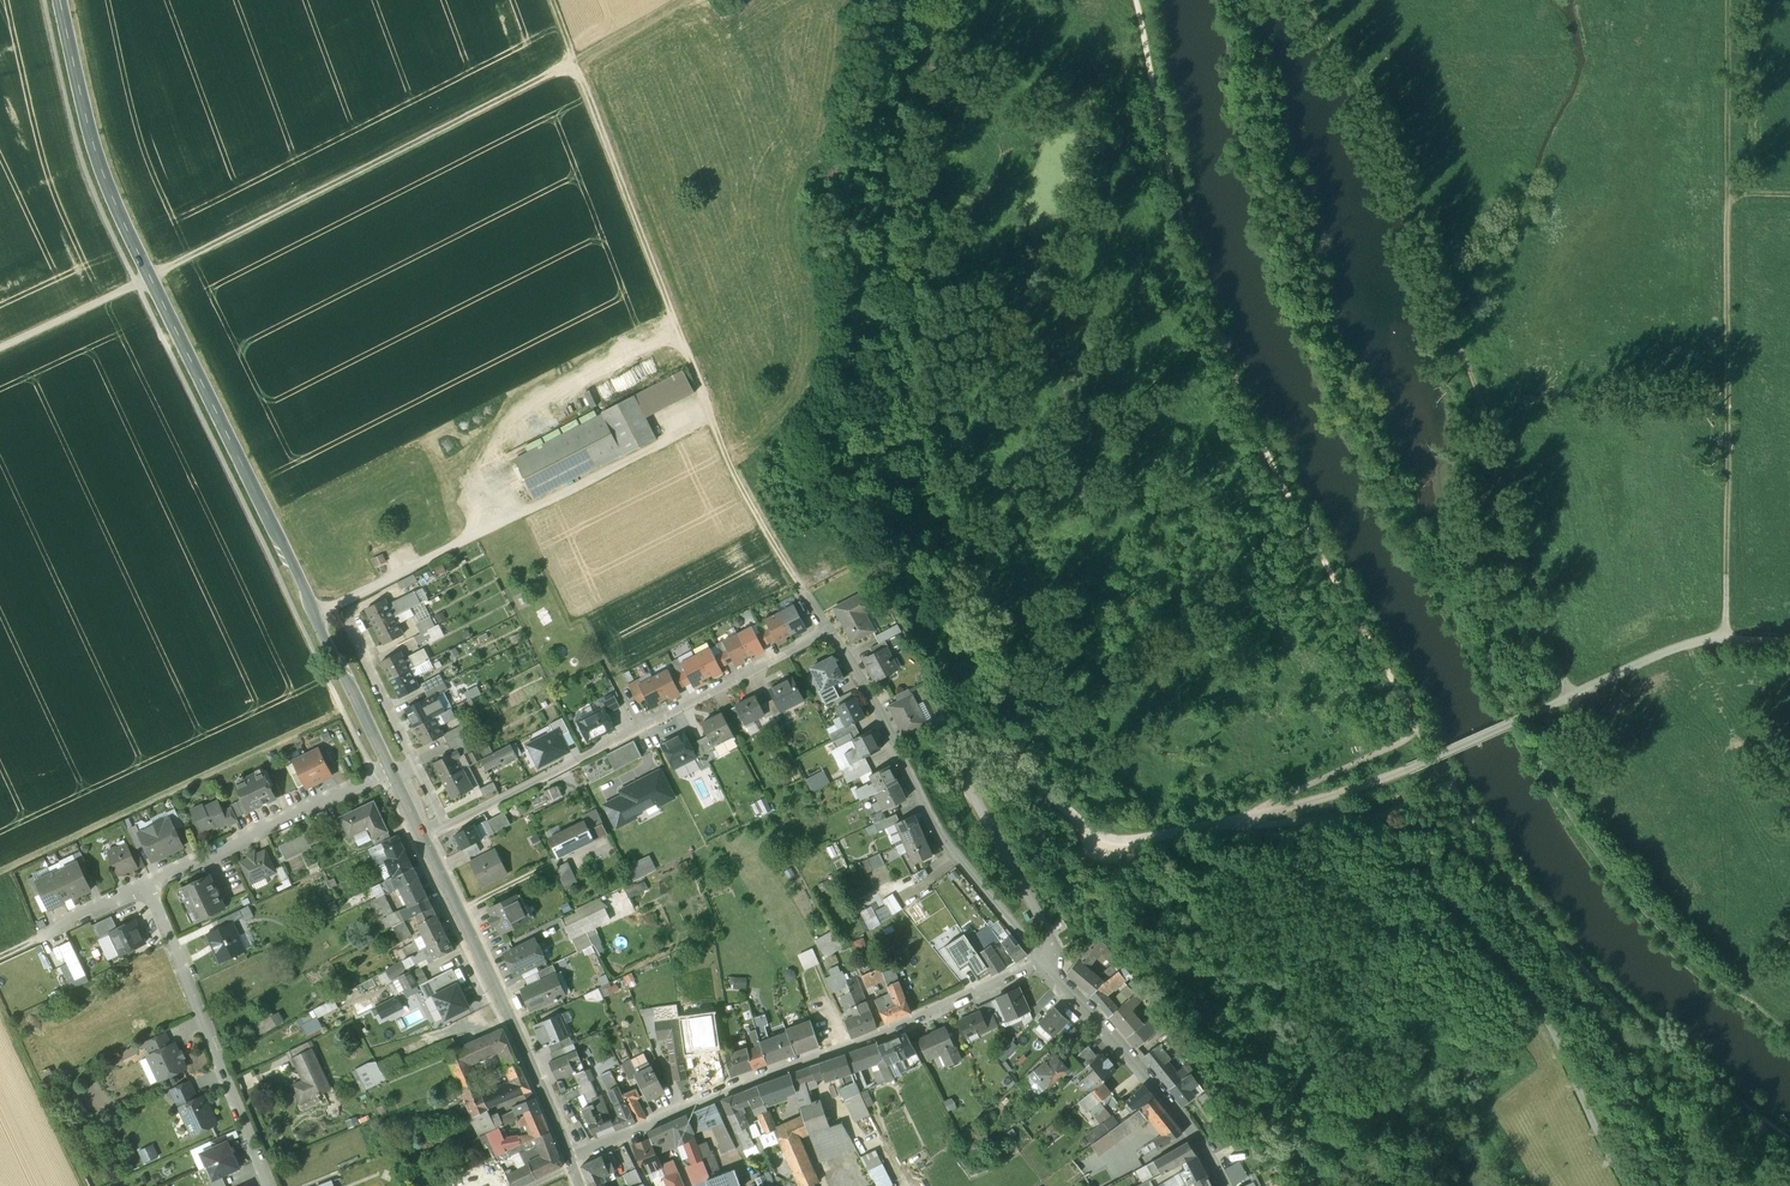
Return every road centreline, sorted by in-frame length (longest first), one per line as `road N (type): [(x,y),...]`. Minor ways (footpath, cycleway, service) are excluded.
road 1 (residential): [(1041,964),(924,805),(829,631),(423,841)]
road 2 (secondary): [(391,774),(99,167),(59,0)]
road 3 (track): [(1413,723),(1279,480),(1219,340),(1172,184),(1136,0)]
road 4 (track): [(1570,698),(1480,395),(1384,127),(1303,0)]
road 5 (residential): [(1041,964),(694,1104),(571,1167)]
road 6 (track): [(1789,1139),(1614,999),(1537,915),(1448,784)]
road 7 (track): [(1727,640),(1728,228)]
road 8 (track): [(689,360),(553,0)]
road 9 (secondary): [(571,1167),(423,841)]
road 10 (residential): [(270,1185),(148,888)]
road 11 (residential): [(1041,964),(1201,1143),(1220,1185)]
road 12 (residential): [(148,888),(391,774)]
road 13 (track): [(353,173),(576,61)]
road 14 (track): [(1729,0),(1728,228)]
road 15 (track): [(353,173),(151,277)]
road 16 (track): [(1247,821),(1248,813),(1404,743),(1413,723)]
road 17 (track): [(0,1008),(82,1185)]
road 18 (track): [(0,347),(151,277)]
road 19 (track): [(686,350),(538,406)]
road 20 (residential): [(36,939),(148,888)]
road 21 (track): [(638,729),(582,621)]

